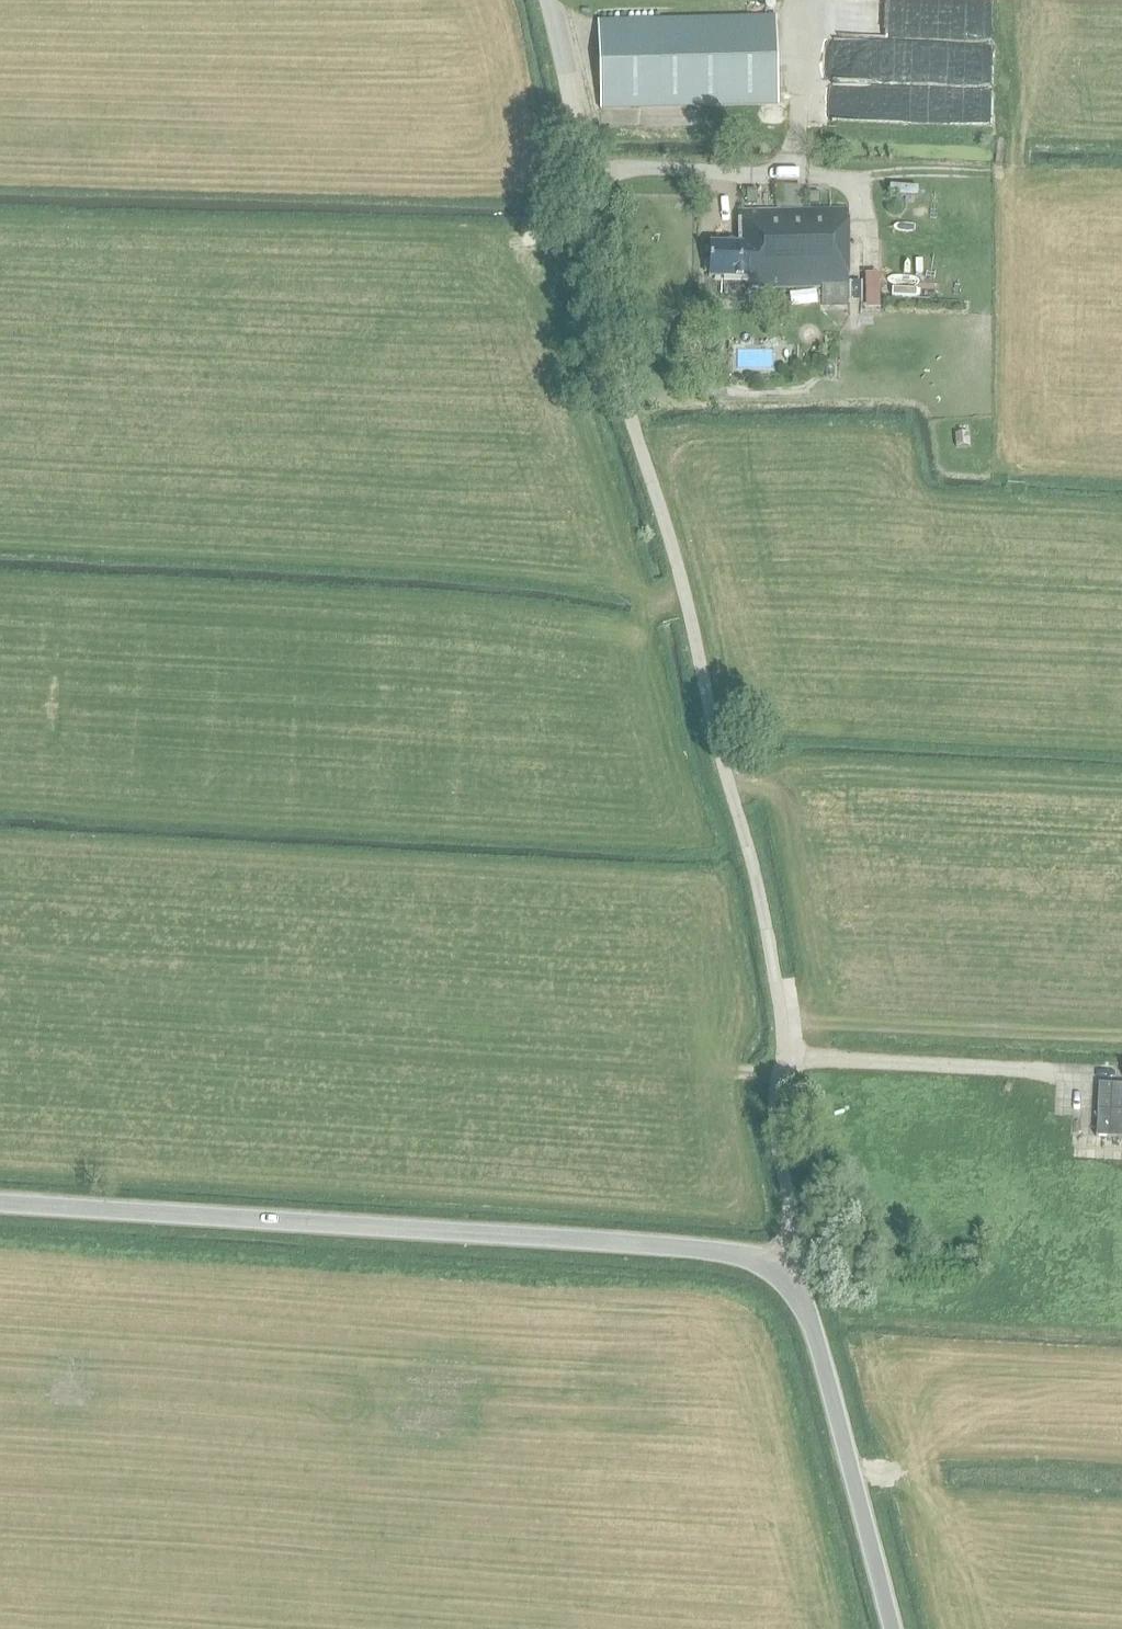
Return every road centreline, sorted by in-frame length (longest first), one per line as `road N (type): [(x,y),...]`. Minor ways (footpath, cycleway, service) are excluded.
road 1 (tertiary): [(891,1628),(815,1336),(801,1298),(752,1257),(0,1201)]

